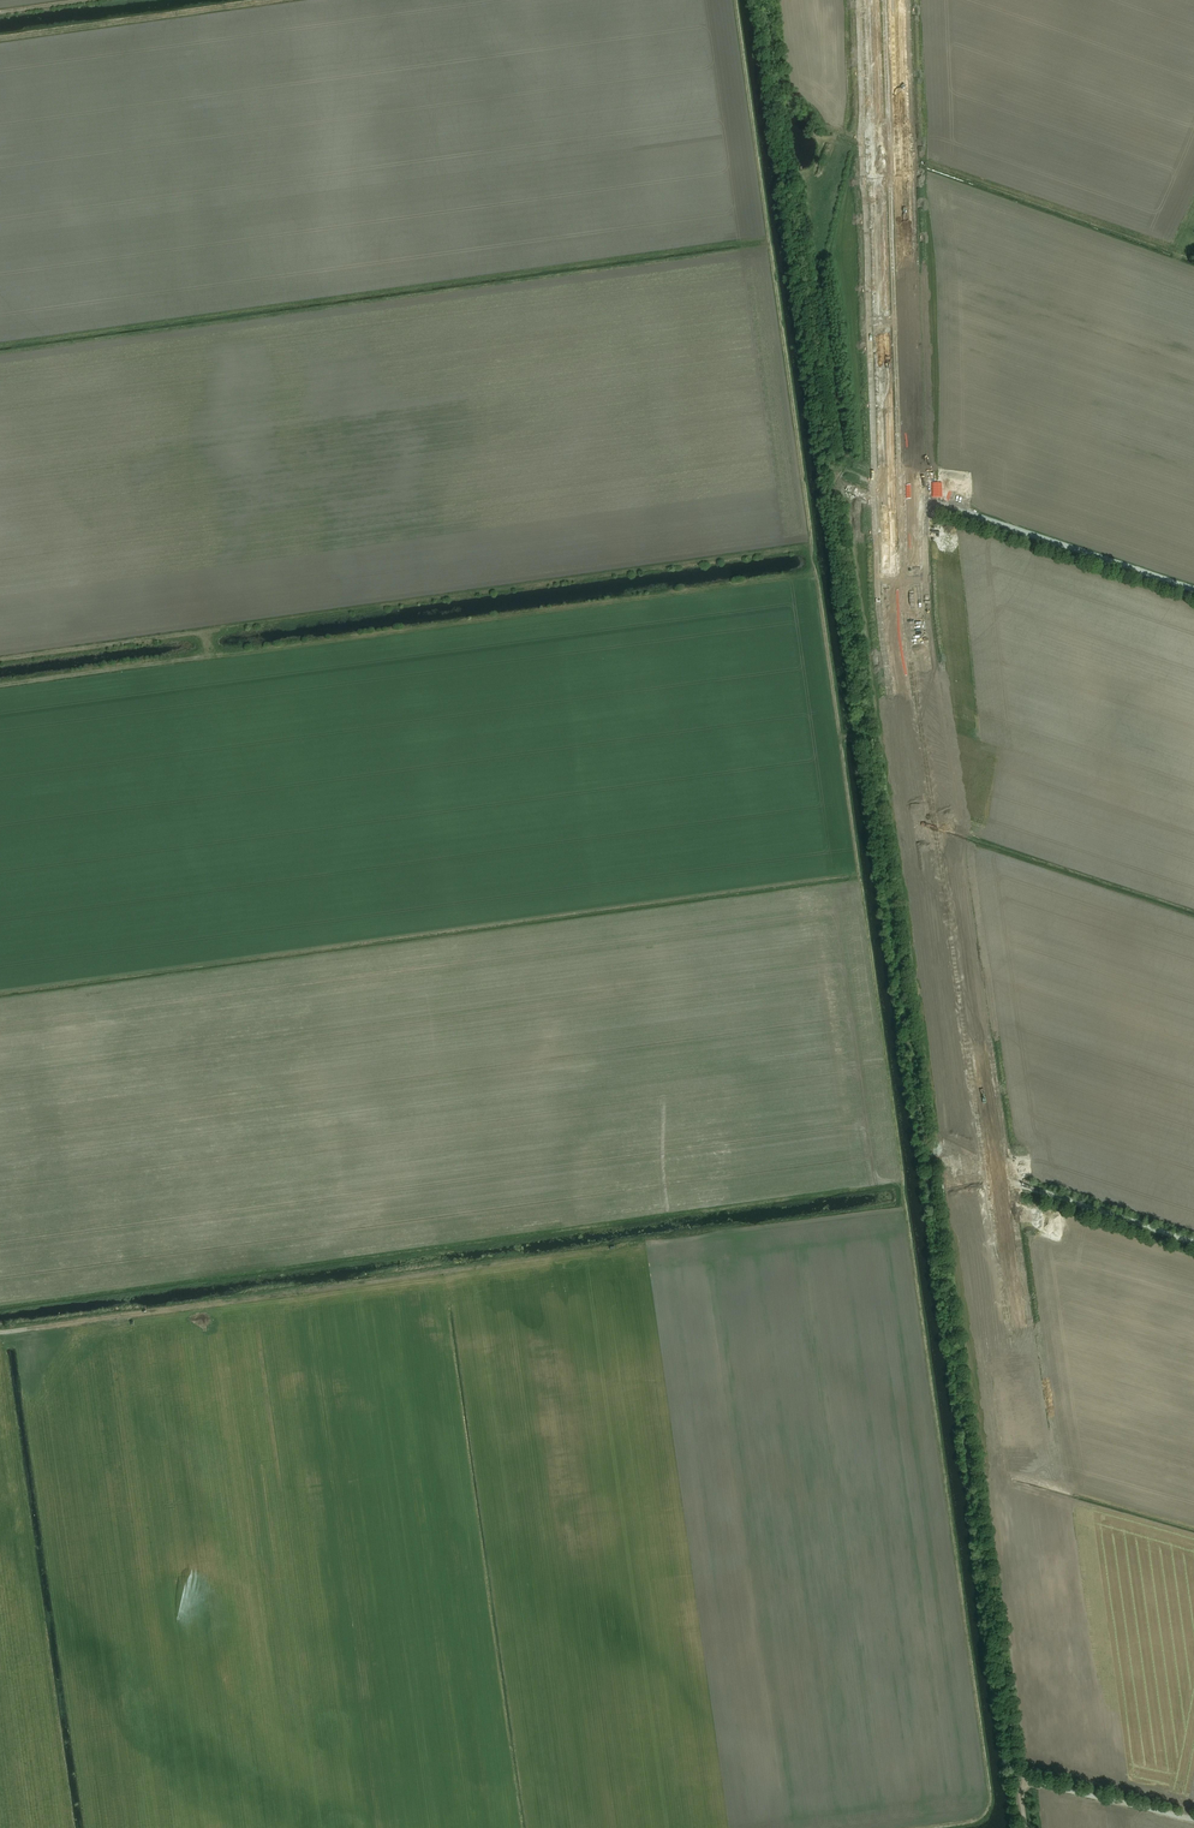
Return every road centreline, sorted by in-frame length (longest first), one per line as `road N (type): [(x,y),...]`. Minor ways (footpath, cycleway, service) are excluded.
road 1 (track): [(1193,591),(845,477)]
road 2 (residential): [(1029,1784),(1193,1821)]

